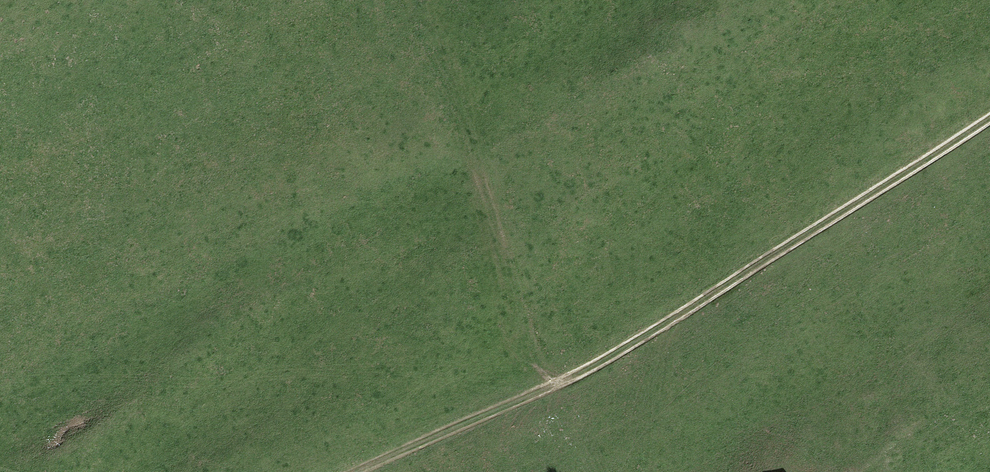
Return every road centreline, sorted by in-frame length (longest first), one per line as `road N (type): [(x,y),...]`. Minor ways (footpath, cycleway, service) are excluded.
road 1 (track): [(358,471),(557,386),(989,114)]
road 2 (track): [(404,0),(480,161),(526,337),(557,386)]

